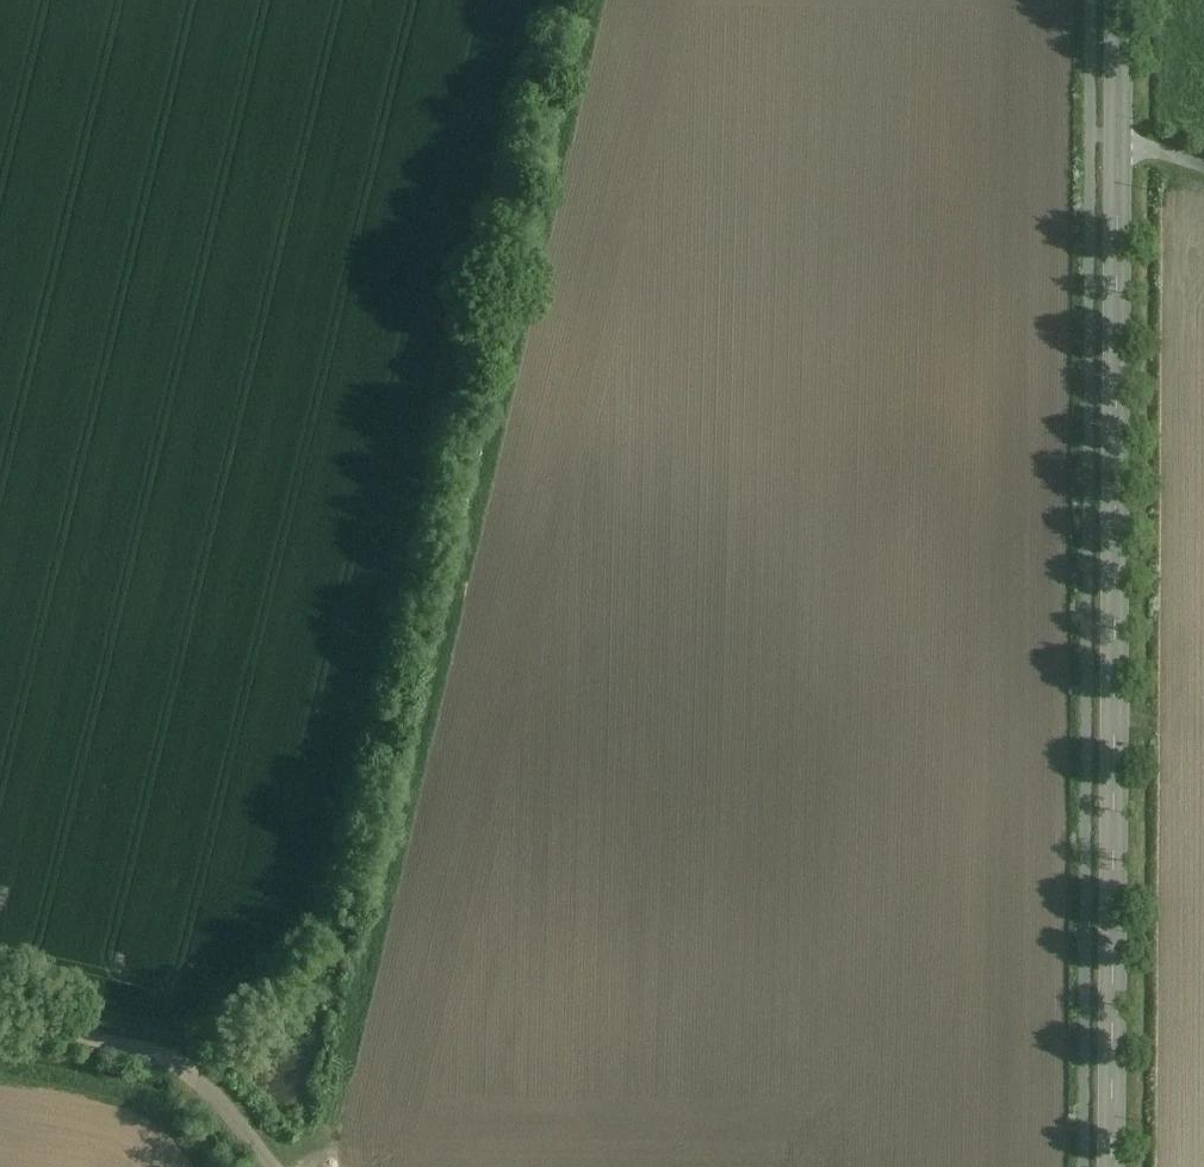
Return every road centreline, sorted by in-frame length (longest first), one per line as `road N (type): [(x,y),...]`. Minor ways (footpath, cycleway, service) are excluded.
road 1 (tertiary): [(1120,0),(1112,1166)]
road 2 (unclassified): [(269,1166),(201,1084),(164,1058),(0,1027)]

